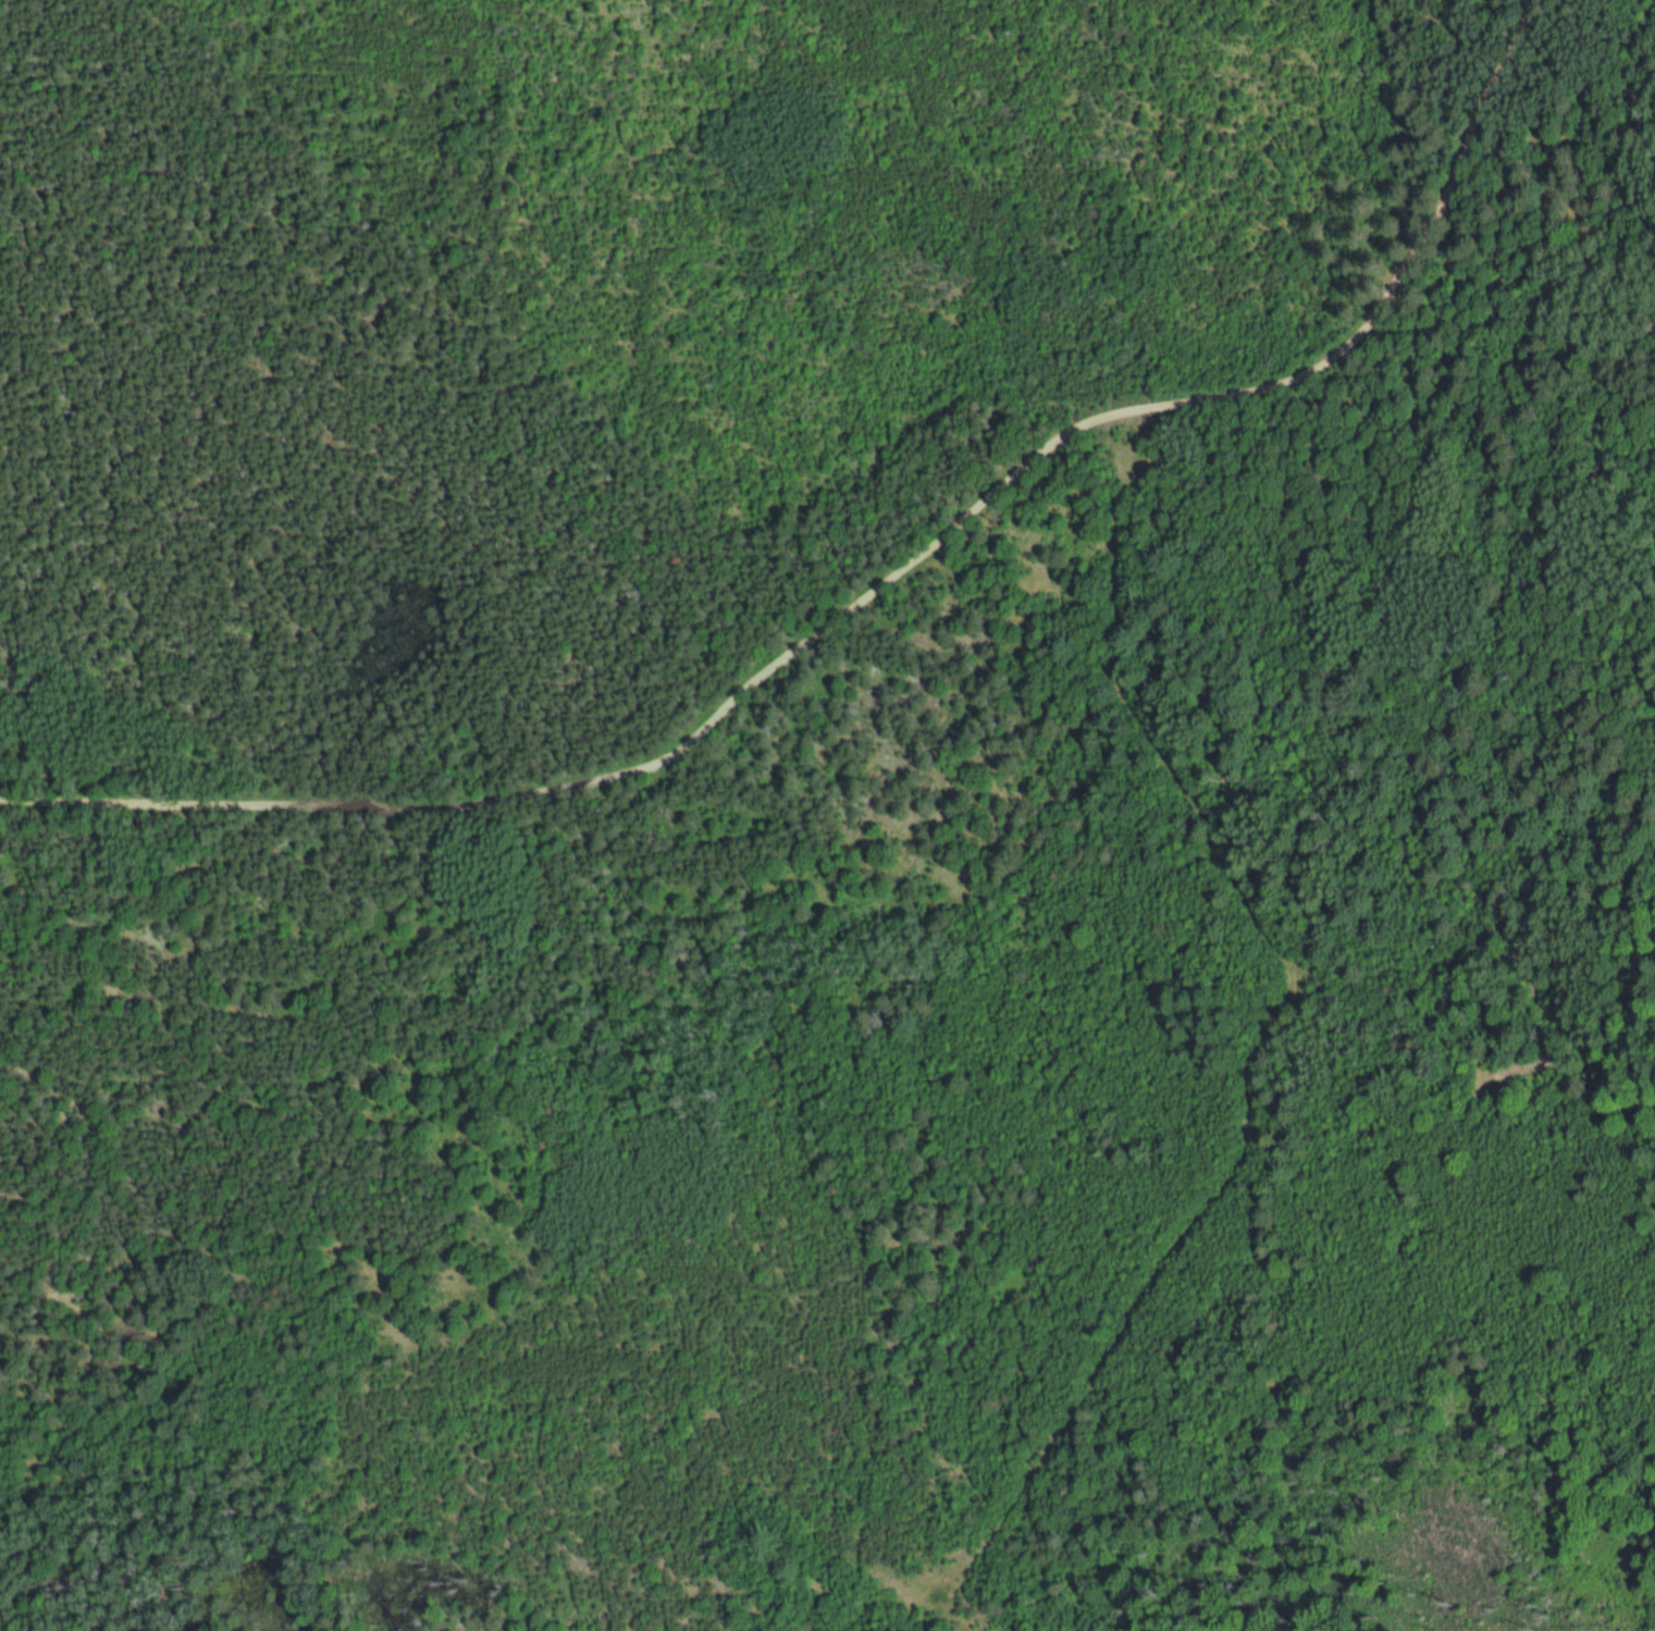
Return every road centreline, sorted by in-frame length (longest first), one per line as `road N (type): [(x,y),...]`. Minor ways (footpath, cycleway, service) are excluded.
road 1 (track): [(1527,0),(1376,311),(1298,392),(1079,415),(963,493),(568,803),(474,812),(0,795)]

